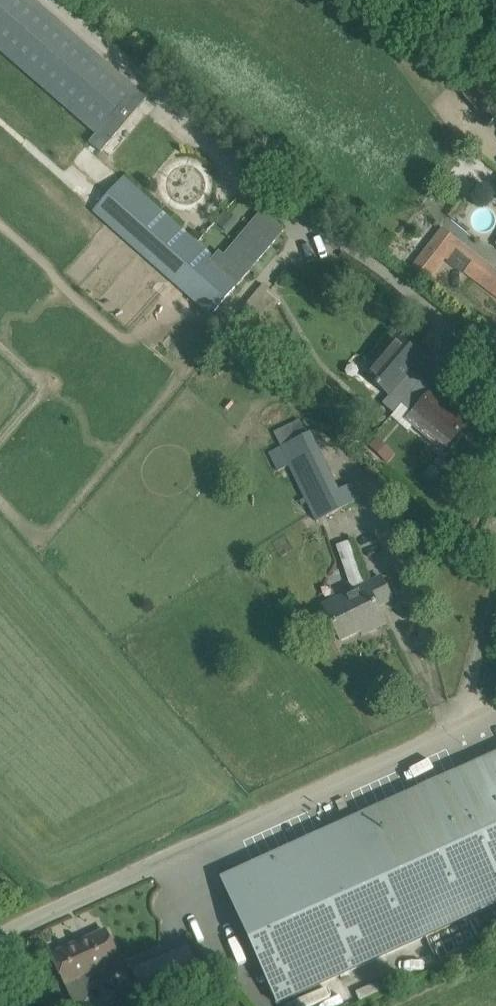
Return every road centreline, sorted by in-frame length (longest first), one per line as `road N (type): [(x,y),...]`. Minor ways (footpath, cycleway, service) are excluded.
road 1 (unclassified): [(0,938),(457,723)]
road 2 (unclassified): [(457,723),(495,603)]

